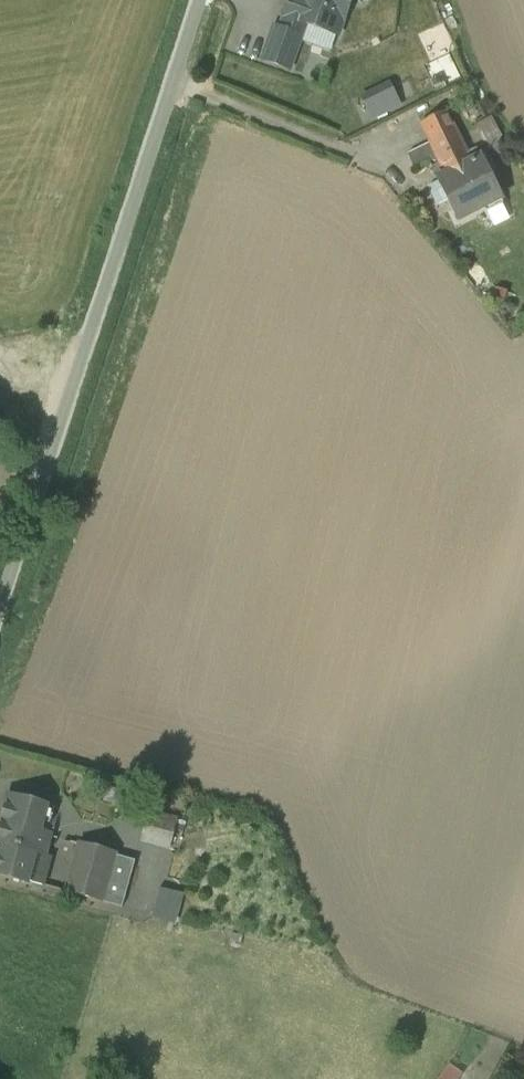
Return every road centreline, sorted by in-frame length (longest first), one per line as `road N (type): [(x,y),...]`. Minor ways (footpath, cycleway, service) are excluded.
road 1 (unclassified): [(0,595),(189,0)]

